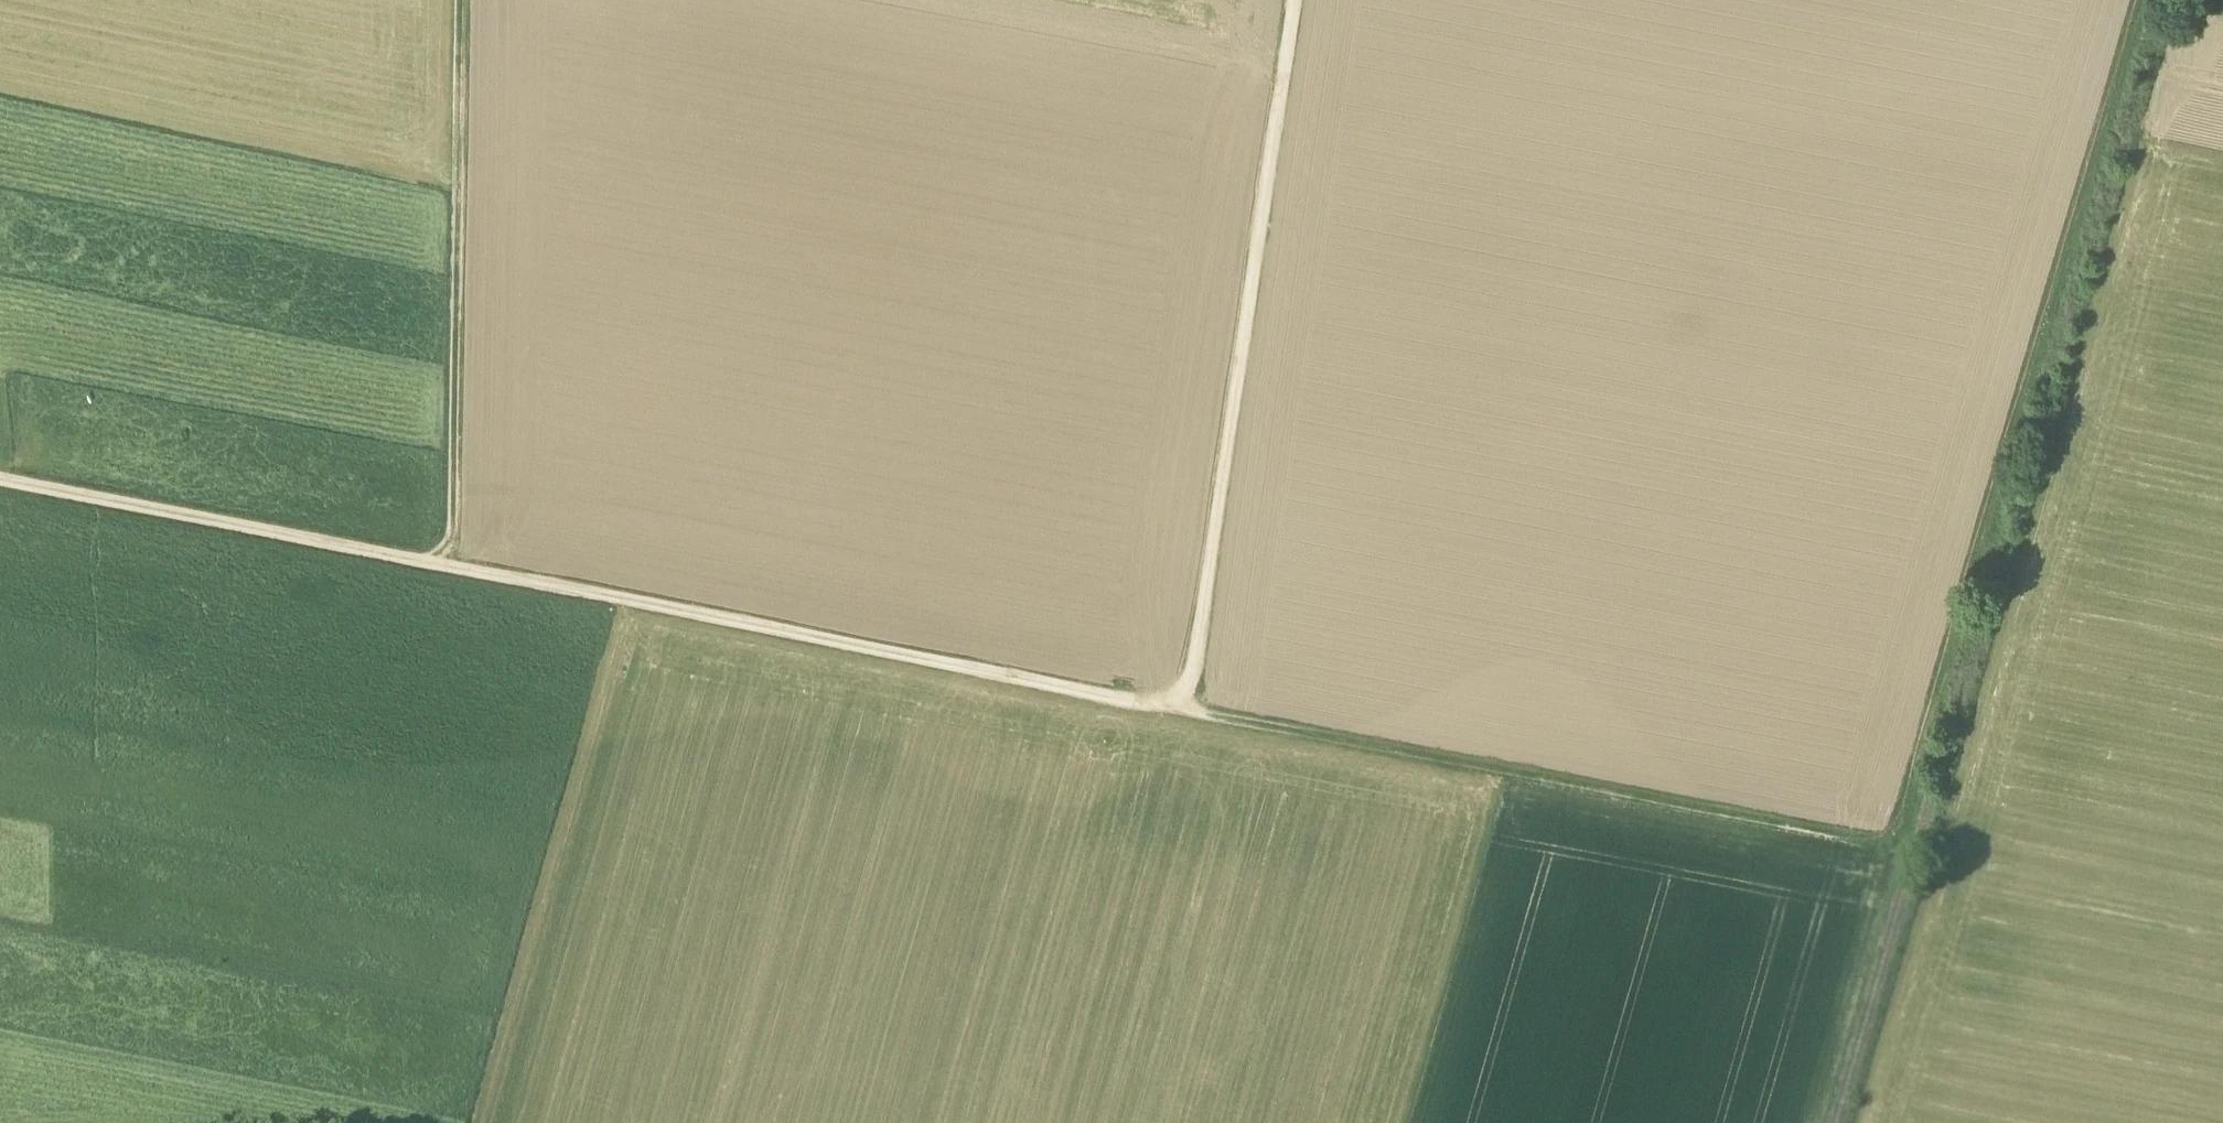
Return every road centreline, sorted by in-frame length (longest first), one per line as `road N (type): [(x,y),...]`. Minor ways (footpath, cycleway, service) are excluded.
road 1 (track): [(2145,0),(1897,845),(1157,706)]
road 2 (track): [(1157,706),(0,480)]
road 3 (track): [(1157,706),(1194,686),(1297,0)]
road 4 (track): [(431,567),(451,509),(460,0)]

